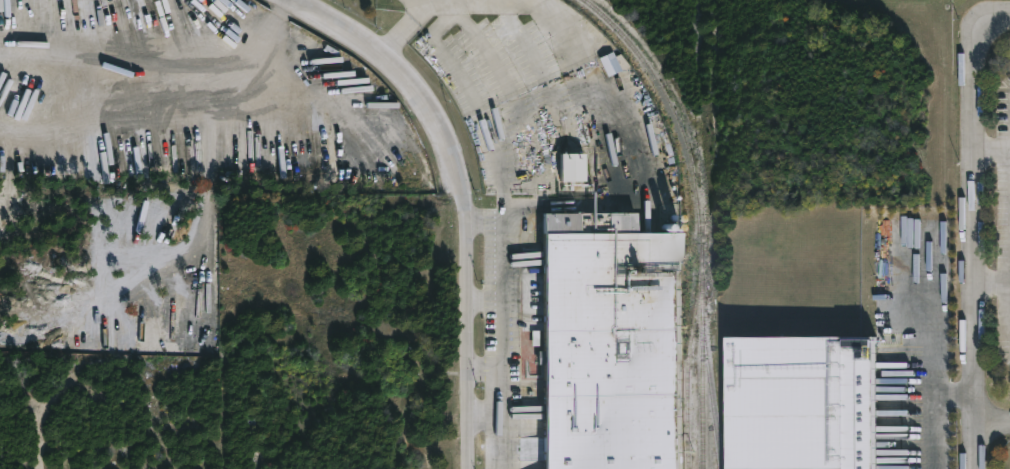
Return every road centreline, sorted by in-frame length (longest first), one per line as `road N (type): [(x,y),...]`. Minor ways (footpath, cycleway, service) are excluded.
road 1 (tertiary): [(299,0),(388,59),(424,95),(464,169),(469,468)]
road 2 (residential): [(972,468),(970,74),(977,32),(992,17),(1009,15)]

